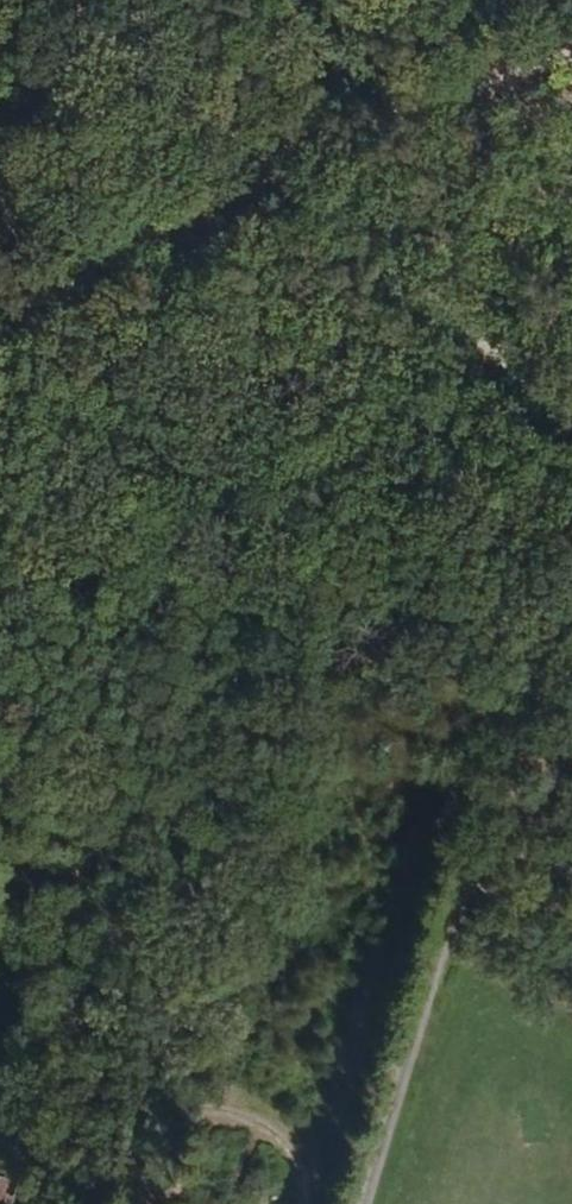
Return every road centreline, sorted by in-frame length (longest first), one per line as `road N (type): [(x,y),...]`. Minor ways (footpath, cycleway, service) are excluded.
road 1 (track): [(268,166),(571,420)]
road 2 (track): [(15,1122),(172,1108),(224,1112),(268,1130),(301,1158),(306,1203)]
road 3 (track): [(268,166),(571,57)]
road 4 (track): [(0,319),(268,166)]
road 5 (track): [(450,931),(366,1203)]
road 6 (track): [(55,0),(268,166)]

